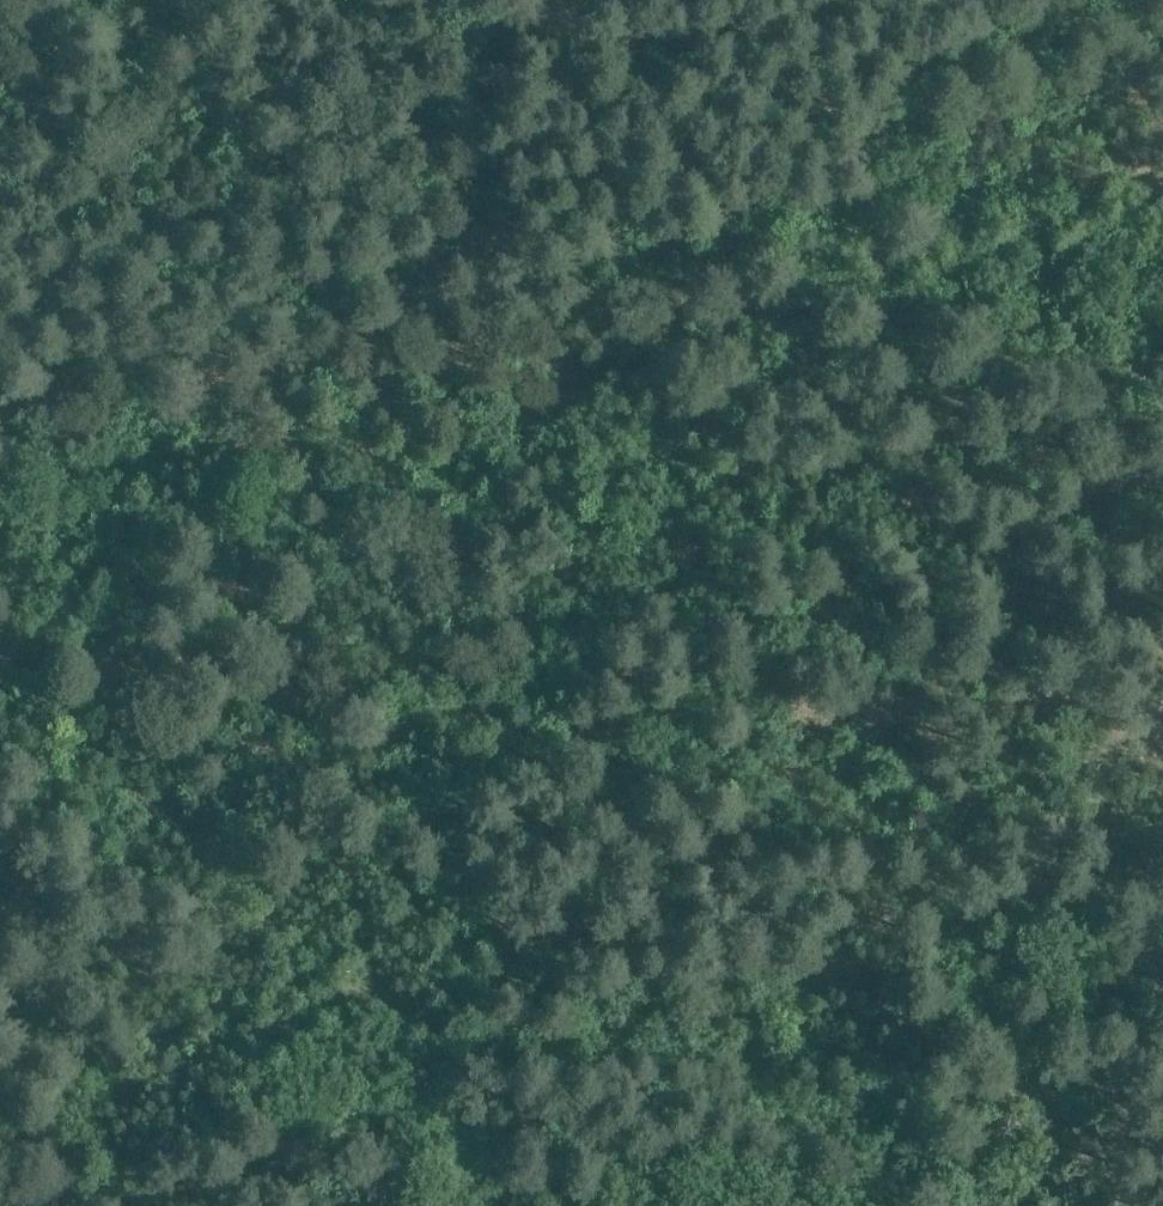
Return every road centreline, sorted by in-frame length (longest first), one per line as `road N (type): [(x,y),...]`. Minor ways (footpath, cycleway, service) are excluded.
road 1 (track): [(0,485),(60,469),(417,452),(817,303),(1162,205)]

